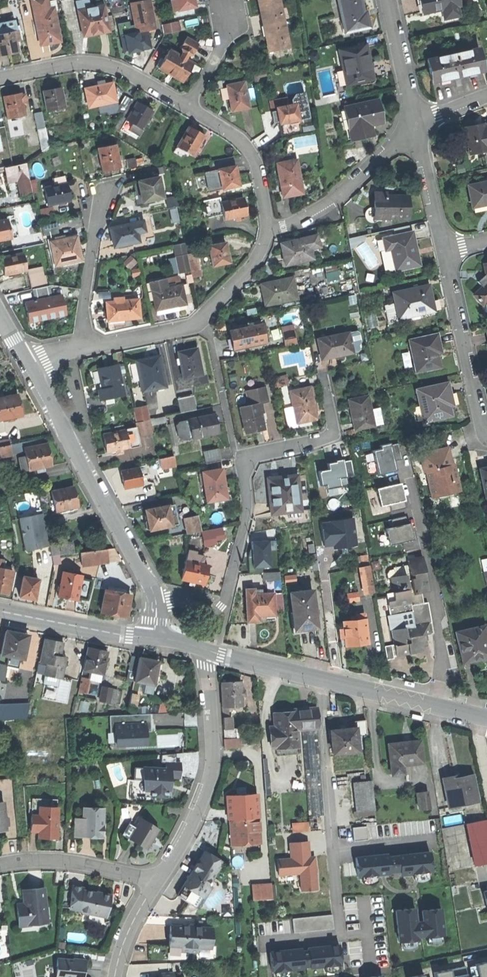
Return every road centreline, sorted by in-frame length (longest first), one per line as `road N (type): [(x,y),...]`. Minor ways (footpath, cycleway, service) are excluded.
road 1 (residential): [(158,602),(215,610),(226,603),(248,506),(240,455),(336,432),(328,389)]
road 2 (residential): [(337,976),(362,961),(365,940),(338,903),(319,680)]
road 3 (residential): [(31,366),(158,602)]
road 4 (residential): [(207,652),(209,776),(157,883)]
road 5 (residential): [(80,350),(185,329),(251,268),(266,232)]
road 6 (residential): [(188,107),(102,65),(0,77)]
road 7 (residential): [(266,232),(336,200),(416,126)]
road 8 (residential): [(443,252),(486,430)]
road 9 (secondary): [(319,680),(486,720)]
road 10 (residential): [(80,350),(106,190)]
road 11 (residential): [(0,866),(63,862),(157,883)]
road 12 (residential): [(266,232),(251,151),(188,107)]
road 13 (secondary): [(0,610),(155,640)]
road 14 (residential): [(389,0),(416,126)]
road 15 (residential): [(416,126),(443,252)]

